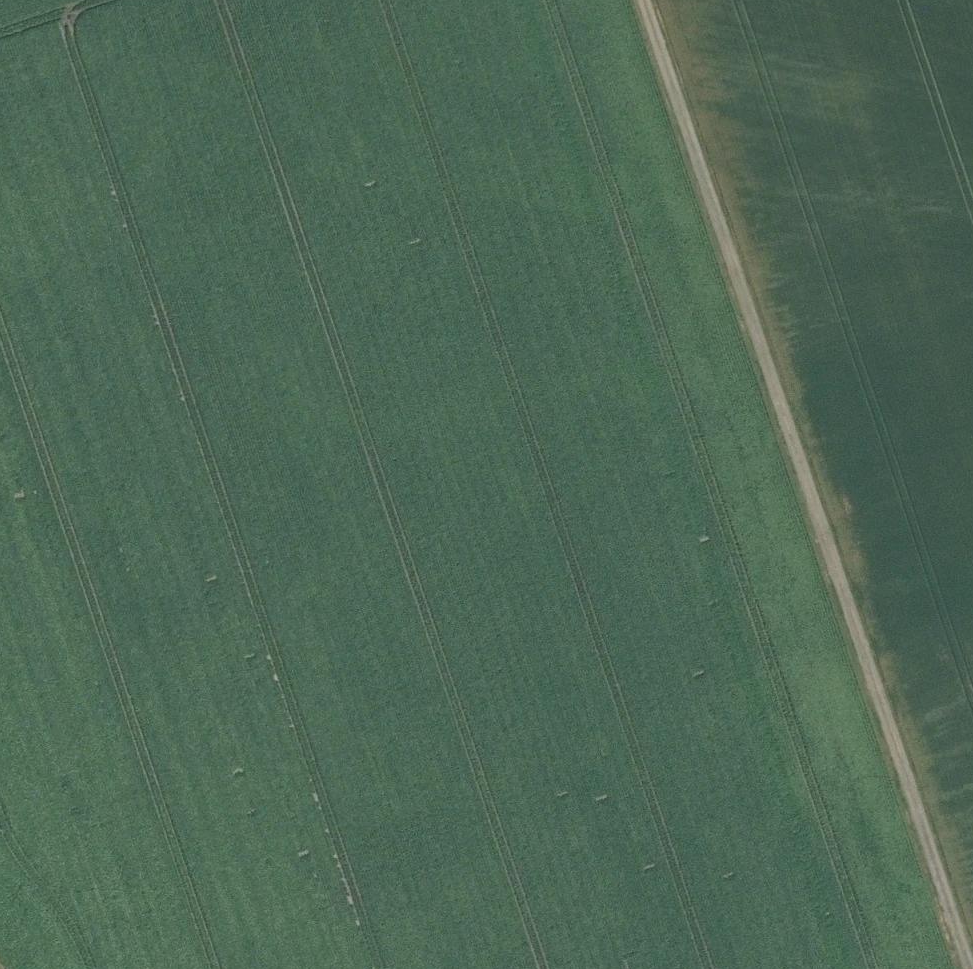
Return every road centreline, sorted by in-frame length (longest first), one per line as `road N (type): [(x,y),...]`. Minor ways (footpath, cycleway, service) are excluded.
road 1 (track): [(969,968),(643,0)]

